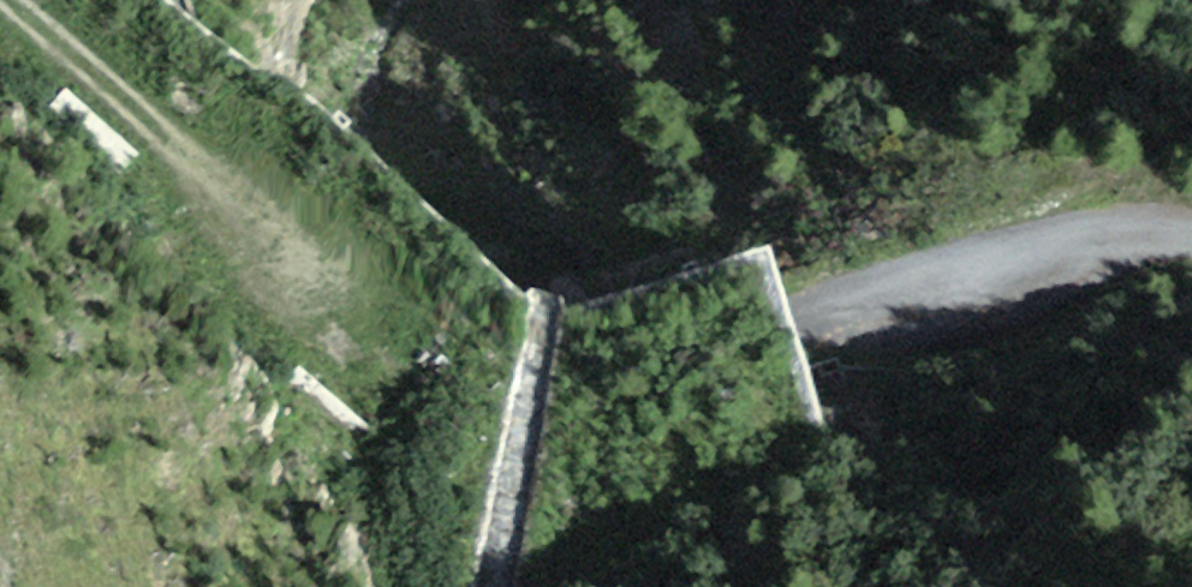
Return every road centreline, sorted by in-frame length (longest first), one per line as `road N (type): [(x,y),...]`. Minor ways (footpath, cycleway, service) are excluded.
road 1 (primary): [(655,586),(0,12)]
road 2 (track): [(996,319),(566,511)]
road 3 (track): [(14,0),(323,249)]
road 4 (track): [(1191,295),(1161,290),(996,319)]

